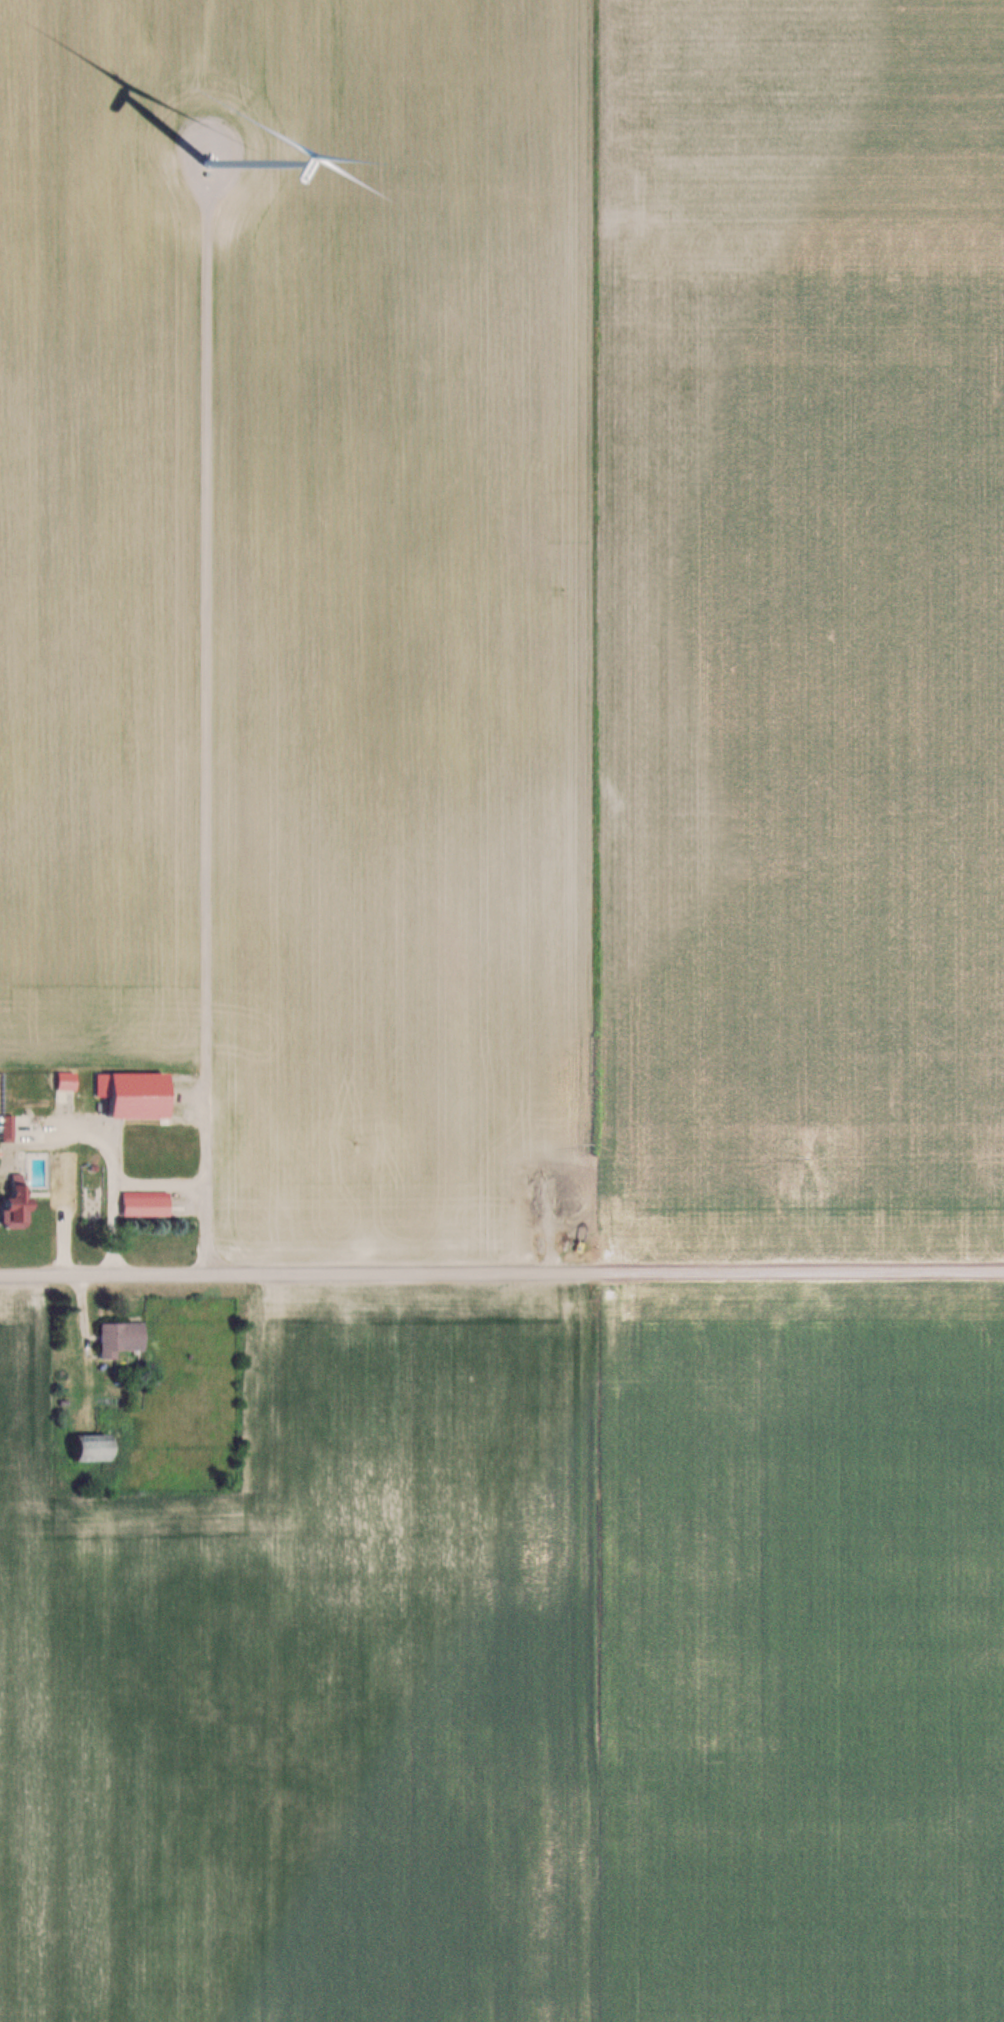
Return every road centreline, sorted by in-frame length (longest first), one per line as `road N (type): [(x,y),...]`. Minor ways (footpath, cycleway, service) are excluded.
road 1 (residential): [(0,1282),(1003,1277)]

